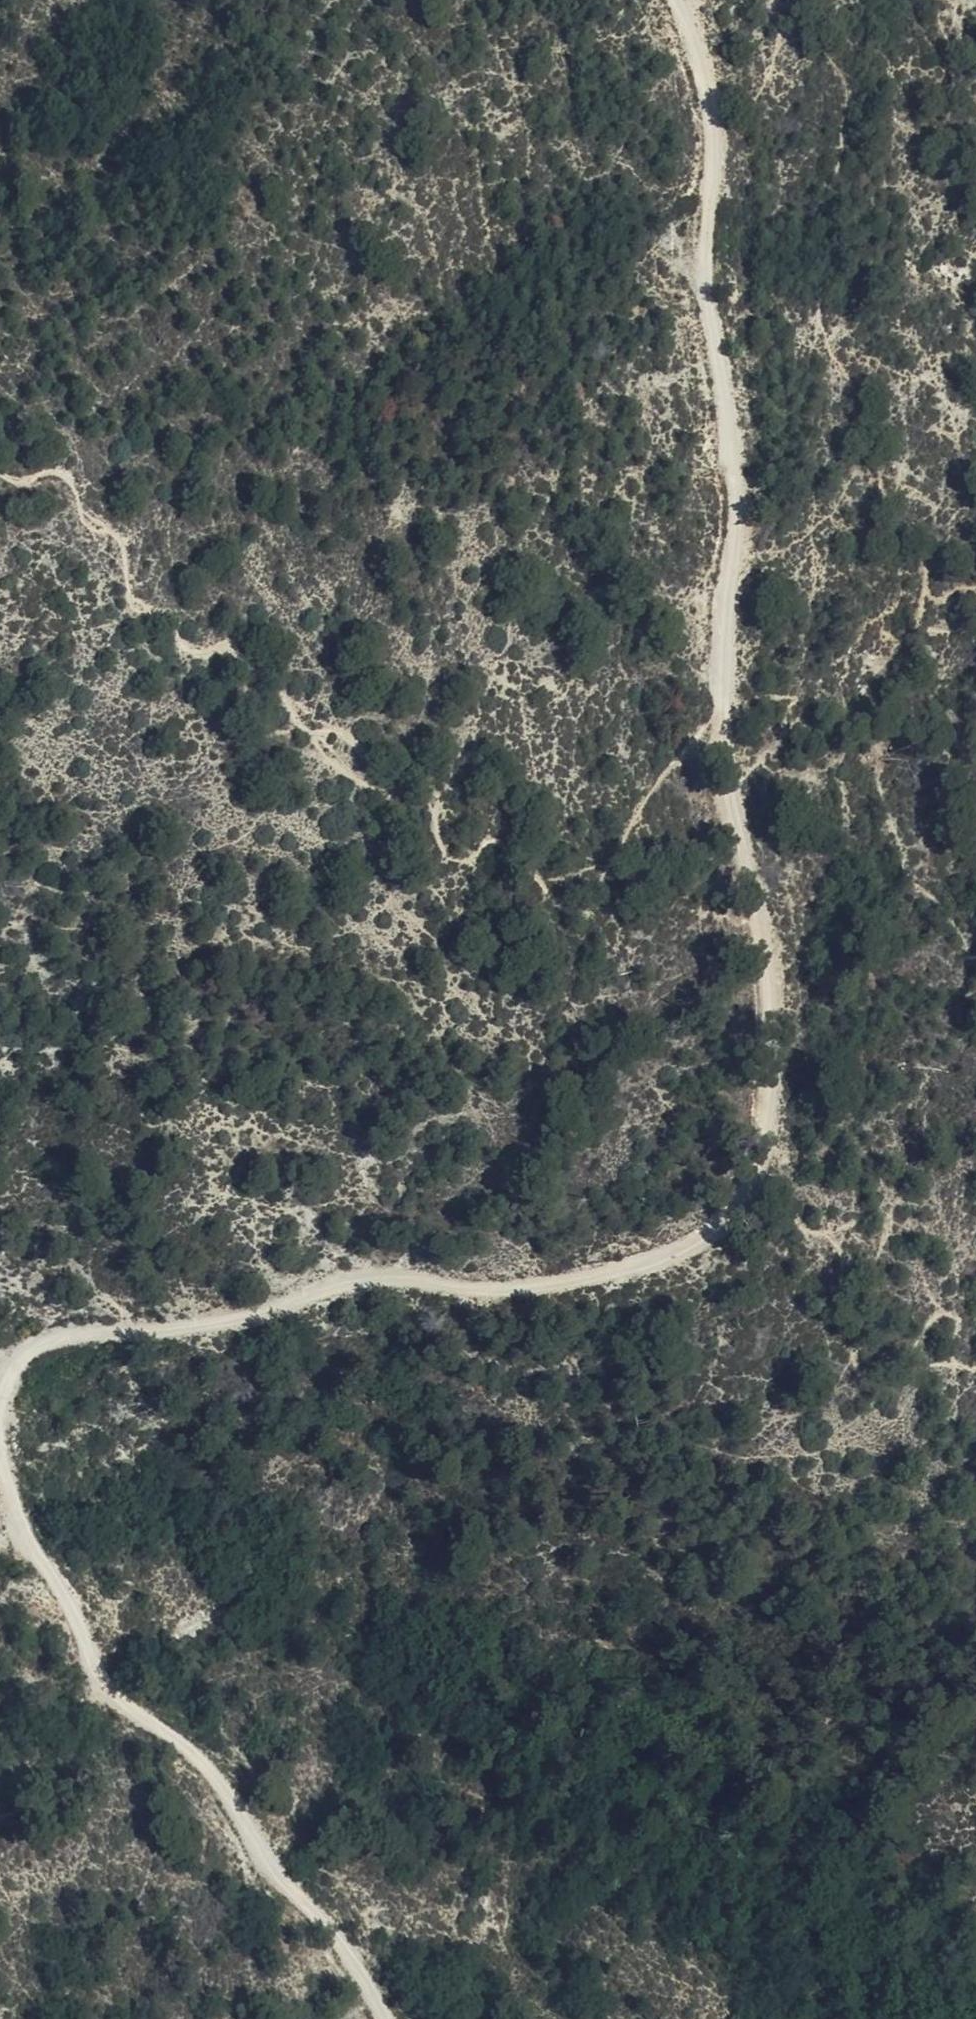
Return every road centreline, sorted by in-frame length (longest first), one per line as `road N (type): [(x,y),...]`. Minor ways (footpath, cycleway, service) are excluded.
road 1 (track): [(0,1381),(30,1346),(88,1331),(249,1314),(333,1281),(400,1277),(506,1292),(655,1261),(721,1230),(770,1176),(770,982),(727,794),(719,718),(738,490),(728,369),(706,274),(711,106),(696,36),(673,0)]
road 2 (track): [(385,2018),(189,1750),(115,1679),(20,1517),(0,1446)]

